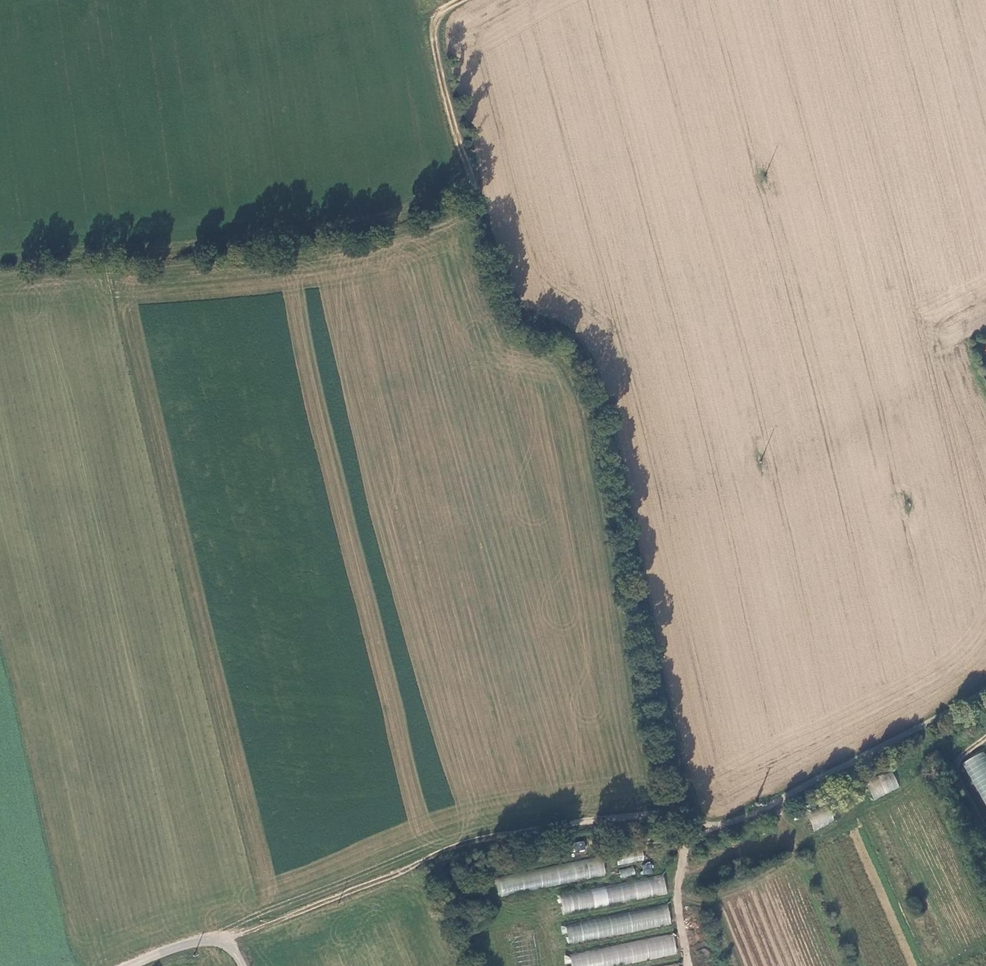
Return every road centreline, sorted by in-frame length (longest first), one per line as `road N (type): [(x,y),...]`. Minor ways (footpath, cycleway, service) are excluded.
road 1 (track): [(459,0),(435,25),(447,94),(513,297),(579,345),(598,386),(690,789),(685,815)]
road 2 (track): [(212,939),(486,843),(602,820),(685,815)]
road 3 (track): [(685,815),(718,826),(742,820),(985,694)]
road 4 (track): [(697,821),(677,899),(691,965)]

